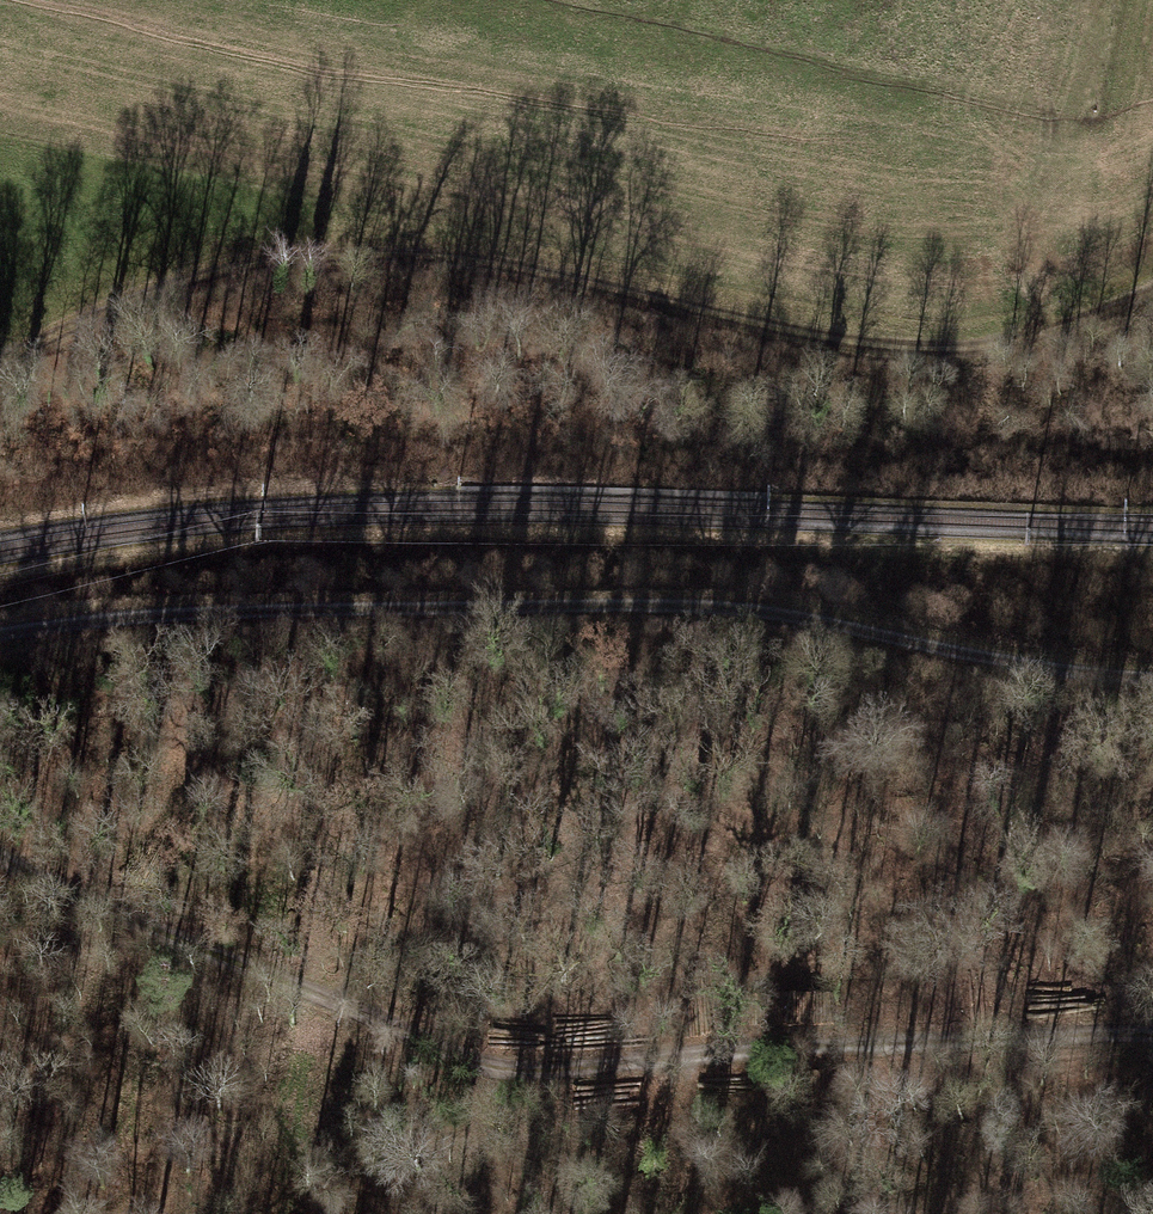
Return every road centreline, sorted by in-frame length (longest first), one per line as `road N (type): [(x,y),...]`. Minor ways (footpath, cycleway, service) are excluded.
road 1 (track): [(1152,1039),(828,1044),(617,1059),(470,1055),(0,860)]
road 2 (track): [(0,355),(194,271),(342,250),(508,265),(888,341),(984,337),(1075,314),(1152,283)]
road 3 (track): [(0,632),(177,610),(687,602),(814,618),(988,659),(1152,676)]

